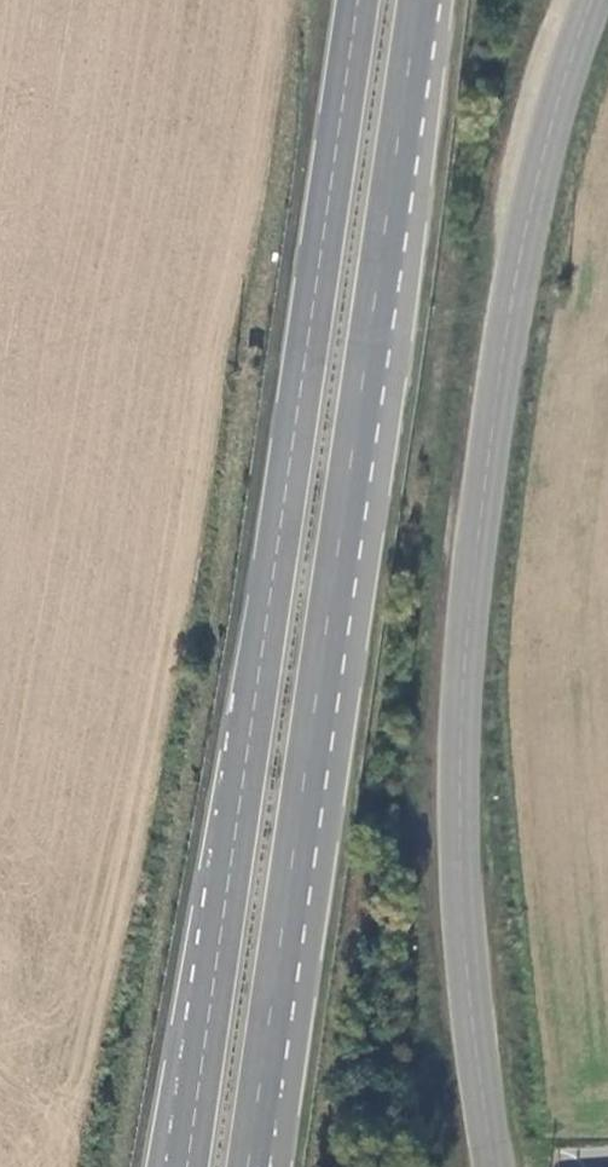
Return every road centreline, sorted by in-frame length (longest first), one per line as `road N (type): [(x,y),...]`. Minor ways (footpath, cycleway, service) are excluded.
road 1 (tertiary): [(493,1166),(459,892),(456,768),(467,621),(502,339),(589,0)]
road 2 (trunk): [(248,1166),(419,0)]
road 3 (trunk): [(280,1166),(446,0)]
road 4 (trunk): [(358,0),(243,783)]
road 5 (trunk): [(243,783),(181,1003),(155,1166)]
road 6 (trunk): [(243,783),(187,1166)]

